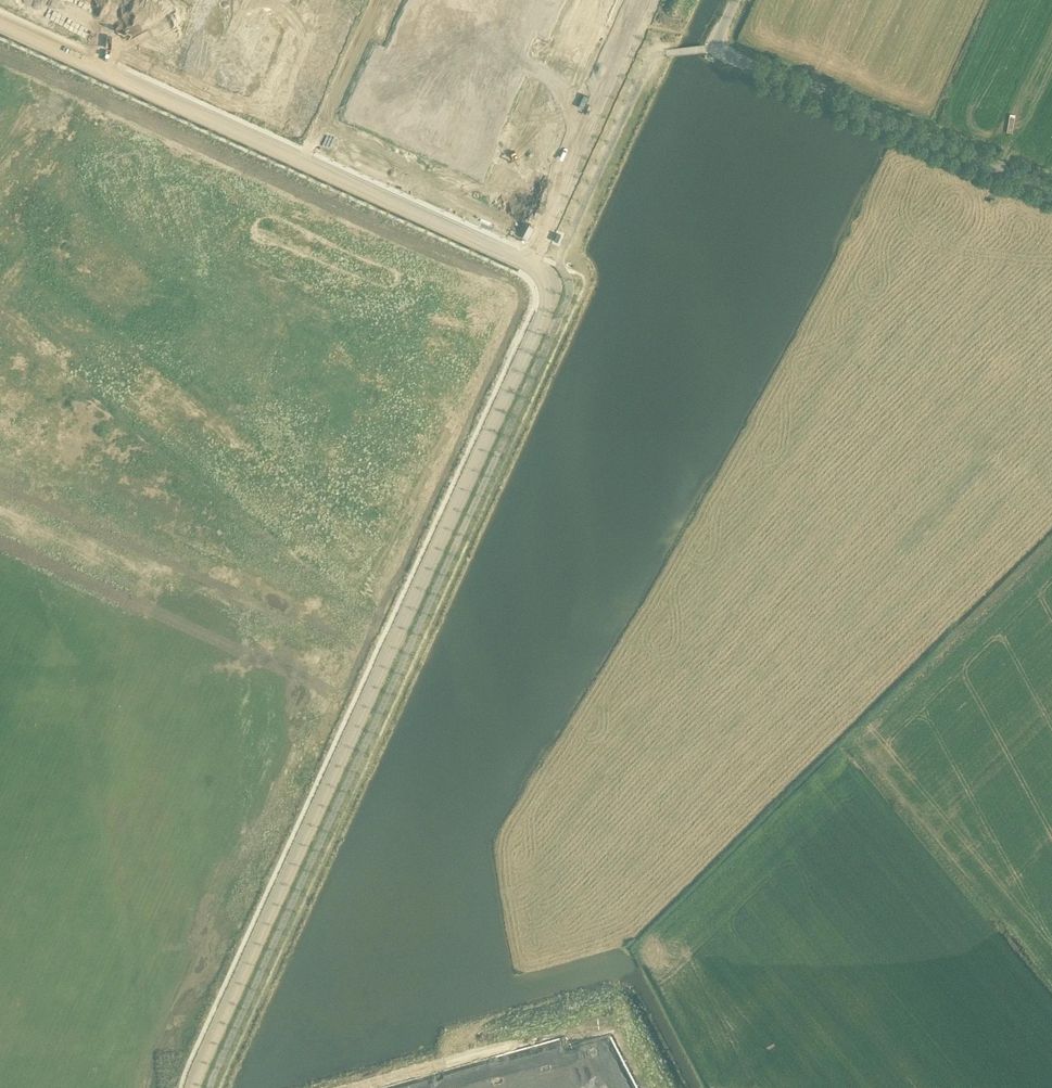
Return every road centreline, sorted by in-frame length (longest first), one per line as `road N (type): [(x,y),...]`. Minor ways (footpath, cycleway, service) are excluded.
road 1 (unclassified): [(0,25),(535,267),(550,287),(193,1087)]
road 2 (unclassified): [(1051,190),(712,48),(734,0)]

